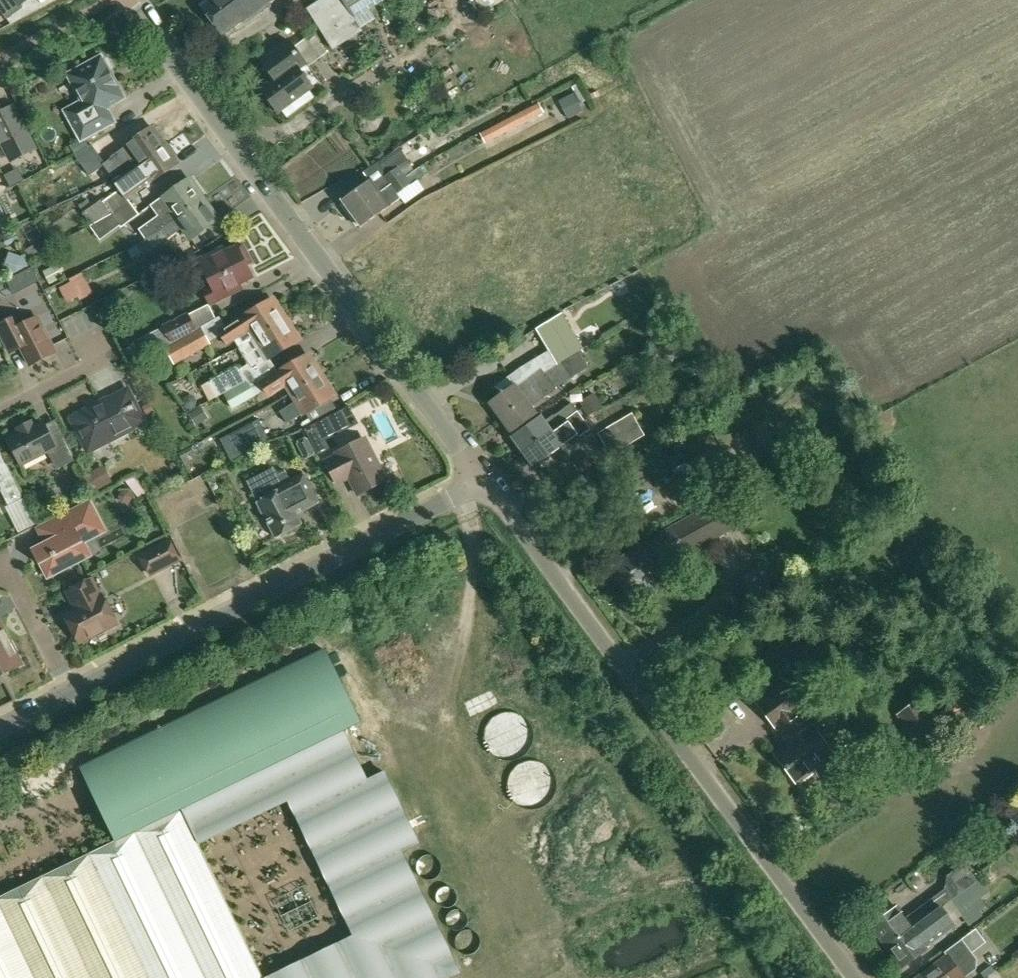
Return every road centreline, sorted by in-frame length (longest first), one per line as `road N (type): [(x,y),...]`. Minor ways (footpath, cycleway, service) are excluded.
road 1 (residential): [(860,977),(488,479)]
road 2 (residential): [(488,479),(130,0)]
road 3 (residential): [(75,691),(488,479)]
road 4 (residential): [(75,691),(1,550)]

